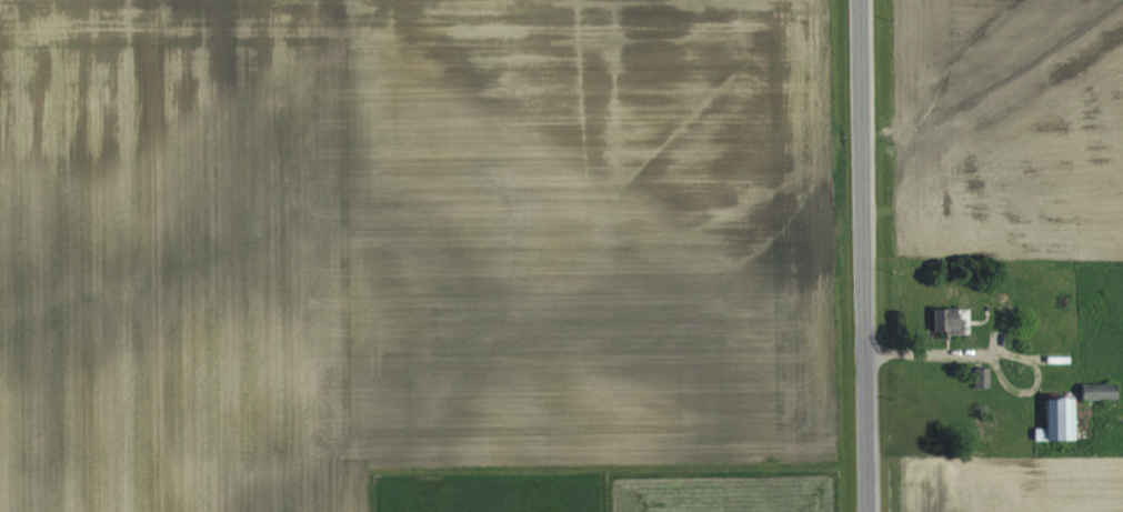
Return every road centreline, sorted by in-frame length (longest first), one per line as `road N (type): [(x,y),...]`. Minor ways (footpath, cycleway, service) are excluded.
road 1 (secondary): [(862,511),(857,0)]

